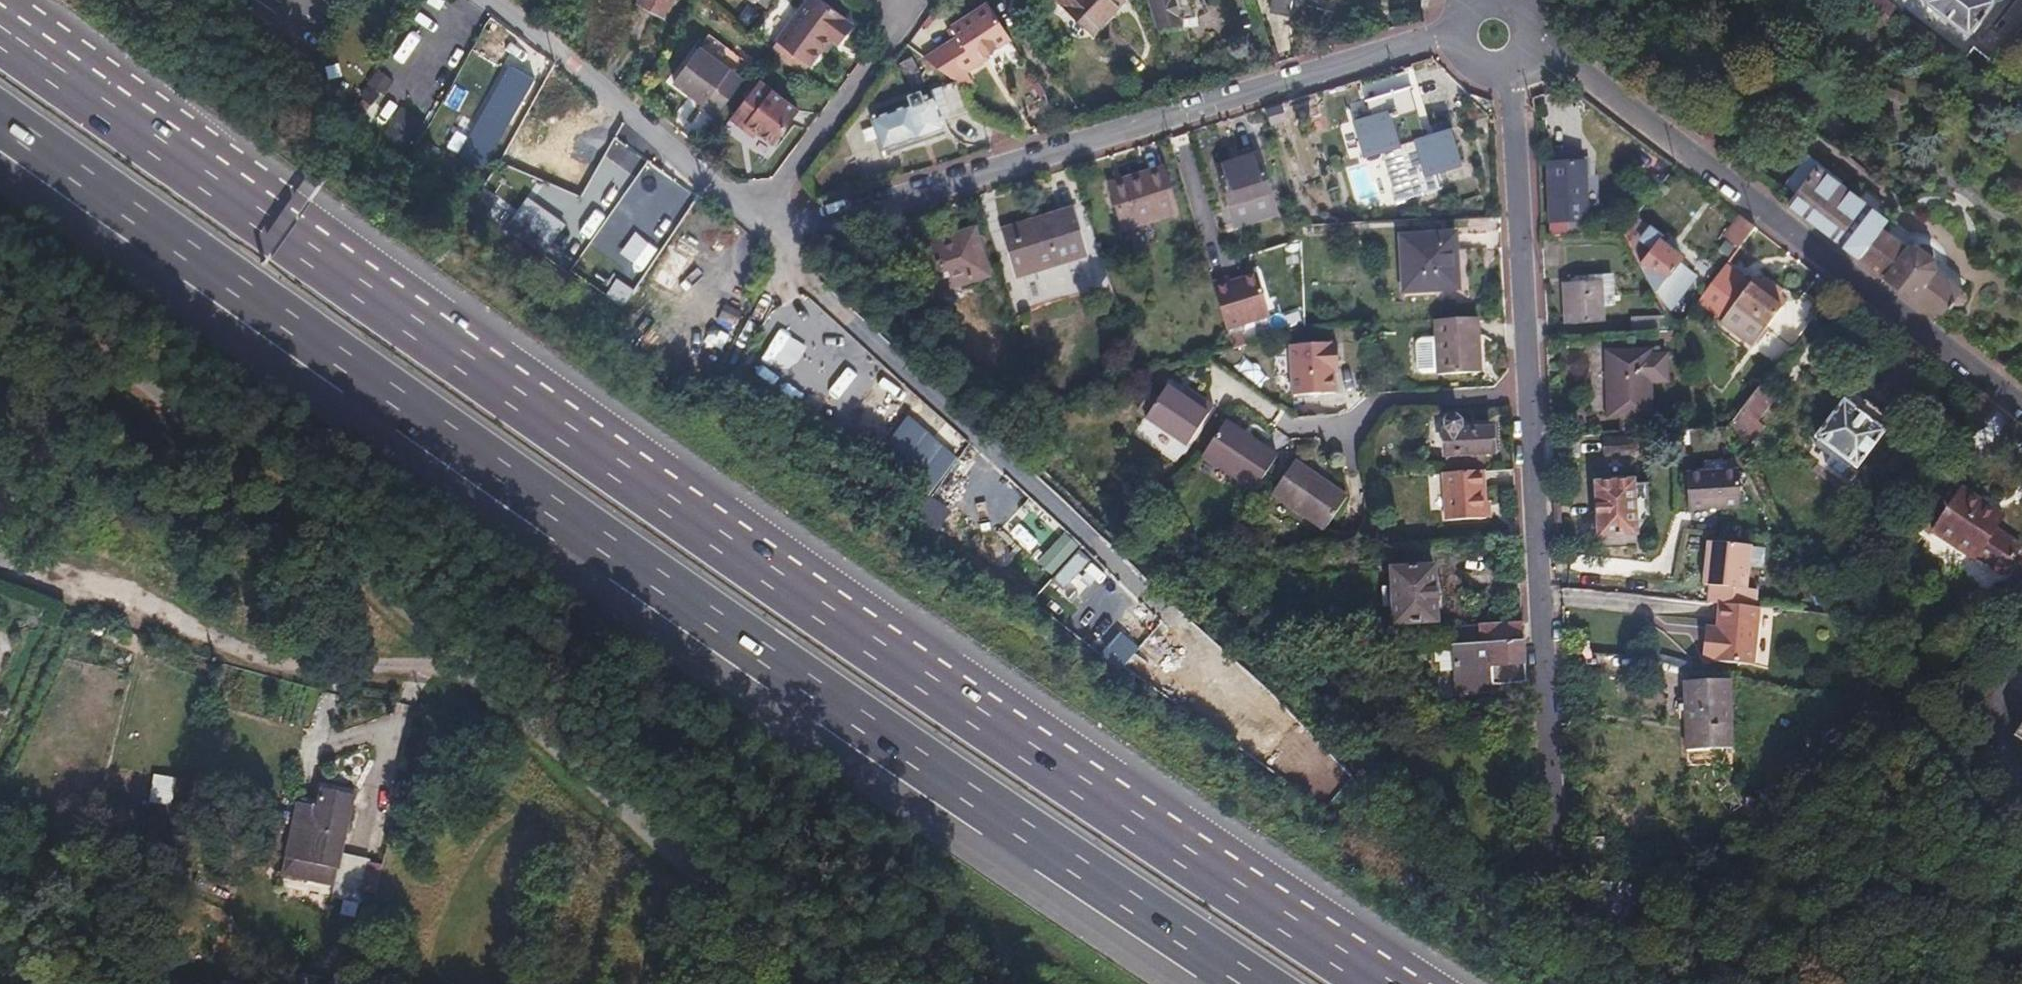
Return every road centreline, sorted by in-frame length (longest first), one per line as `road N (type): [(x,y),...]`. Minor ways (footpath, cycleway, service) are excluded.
road 1 (motorway): [(1412,983),(340,258),(0,13)]
road 2 (motorway): [(0,120),(789,671),(1265,983)]
road 3 (unclassified): [(0,504),(79,350),(397,604),(840,983)]
road 4 (residential): [(763,219),(778,230),(1458,28)]
road 5 (residential): [(1554,50),(2021,408)]
road 6 (residential): [(1560,903),(1531,394)]
road 7 (residential): [(479,0),(763,219)]
road 8 (residential): [(1531,394),(1511,76)]
road 9 (residential): [(763,219),(925,0)]
road 10 (residential): [(1531,394),(1371,409),(1333,439)]

